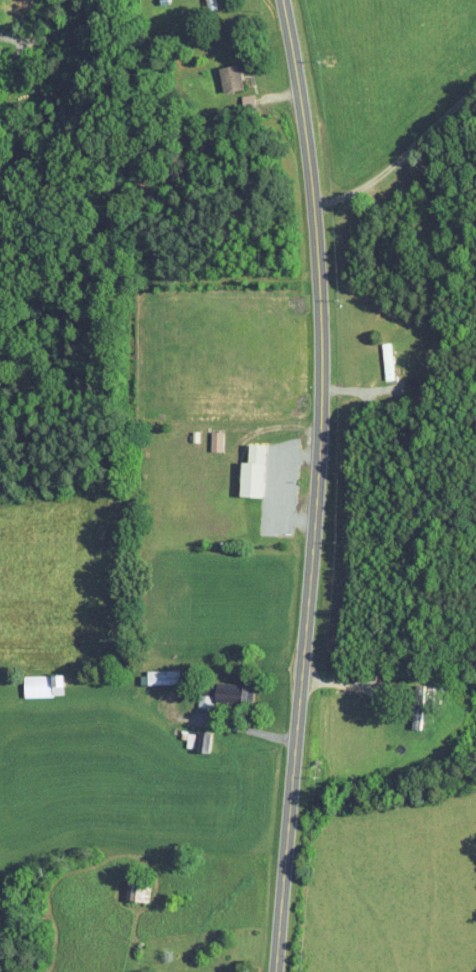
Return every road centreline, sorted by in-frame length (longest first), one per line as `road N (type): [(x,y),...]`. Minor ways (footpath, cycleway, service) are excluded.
road 1 (secondary): [(275,971),(317,497),(321,346),(312,186),(282,0)]
road 2 (residential): [(312,186),(390,177),(475,105)]

